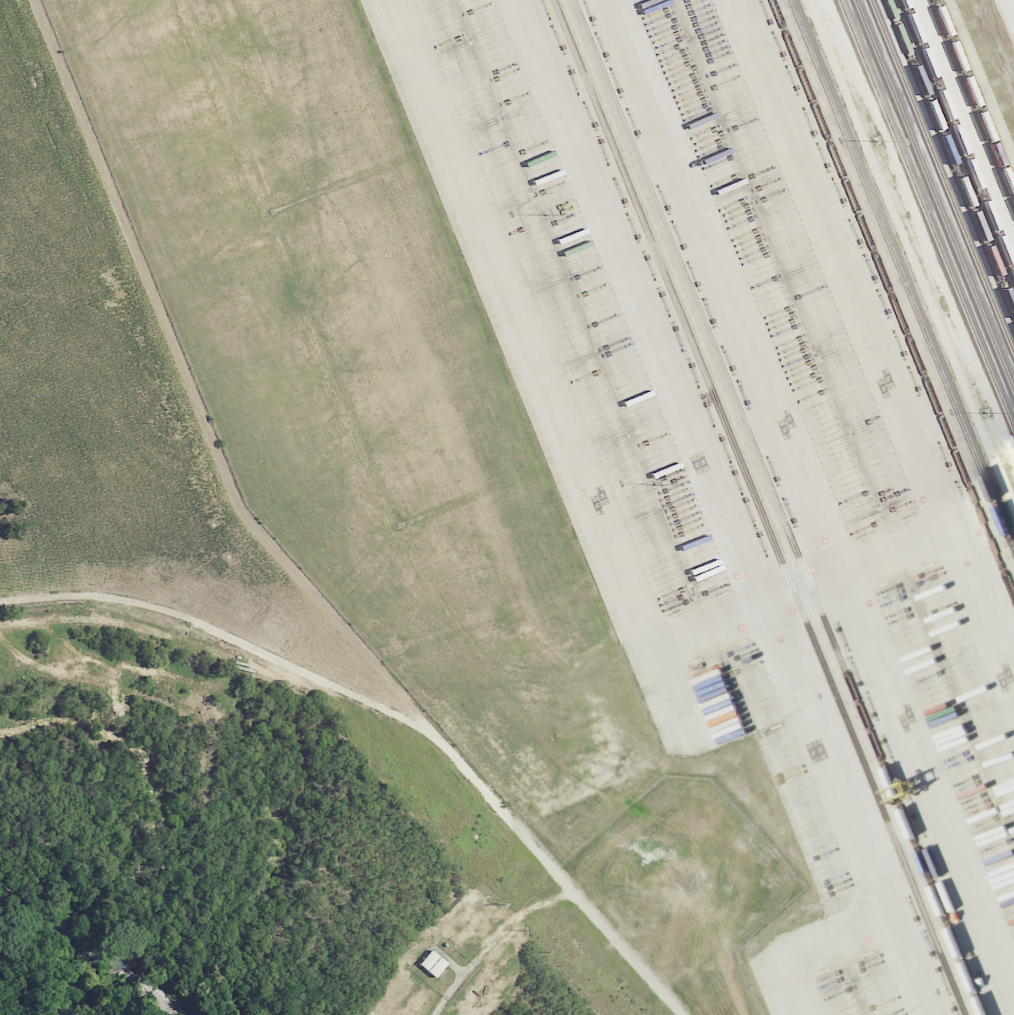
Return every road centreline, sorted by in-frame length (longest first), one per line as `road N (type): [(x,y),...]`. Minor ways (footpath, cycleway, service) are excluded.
road 1 (residential): [(0,607),(132,623),(414,723),(683,1014)]

